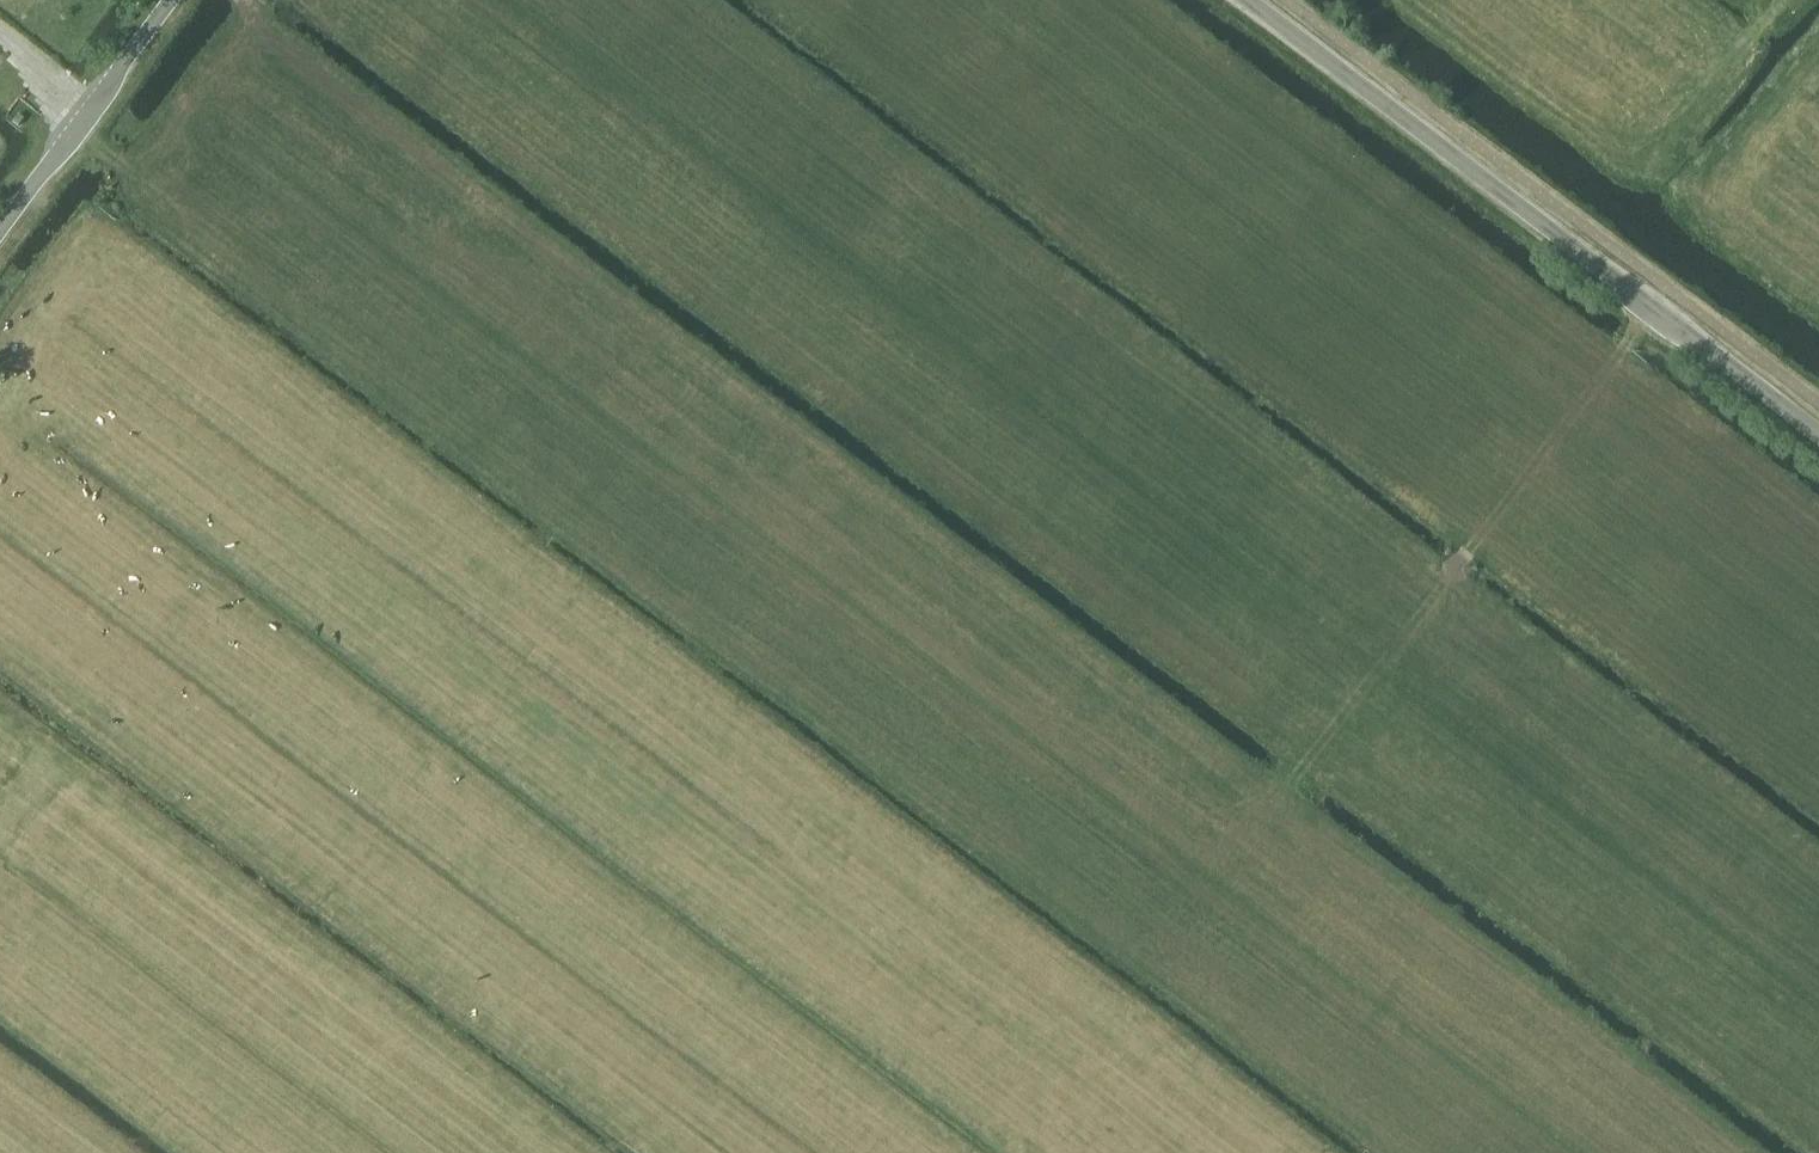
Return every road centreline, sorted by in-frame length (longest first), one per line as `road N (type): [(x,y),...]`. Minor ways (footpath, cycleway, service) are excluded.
road 1 (tertiary): [(1818,442),(1238,0)]
road 2 (unclassified): [(0,232),(172,0)]

